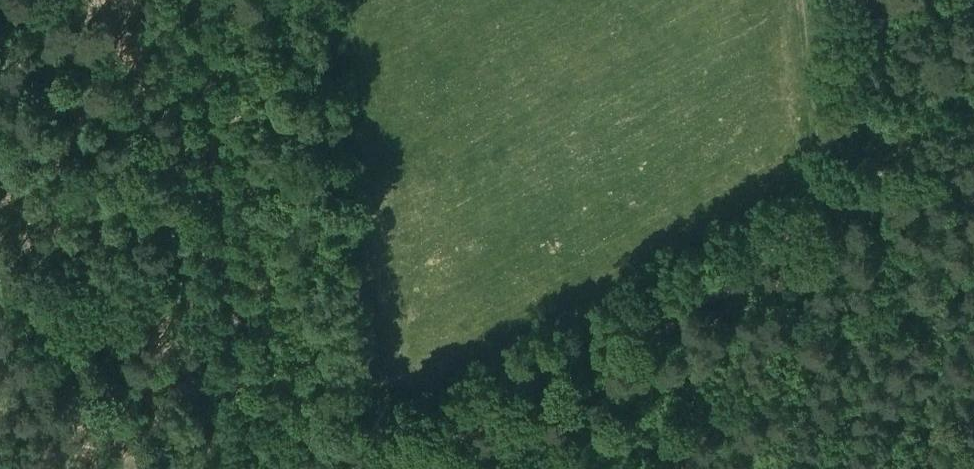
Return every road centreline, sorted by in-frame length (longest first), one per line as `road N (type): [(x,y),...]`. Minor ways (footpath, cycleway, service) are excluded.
road 1 (track): [(371,468),(973,126)]
road 2 (track): [(198,0),(251,468)]
road 3 (track): [(150,468),(0,263)]
road 4 (track): [(883,176),(858,0)]

